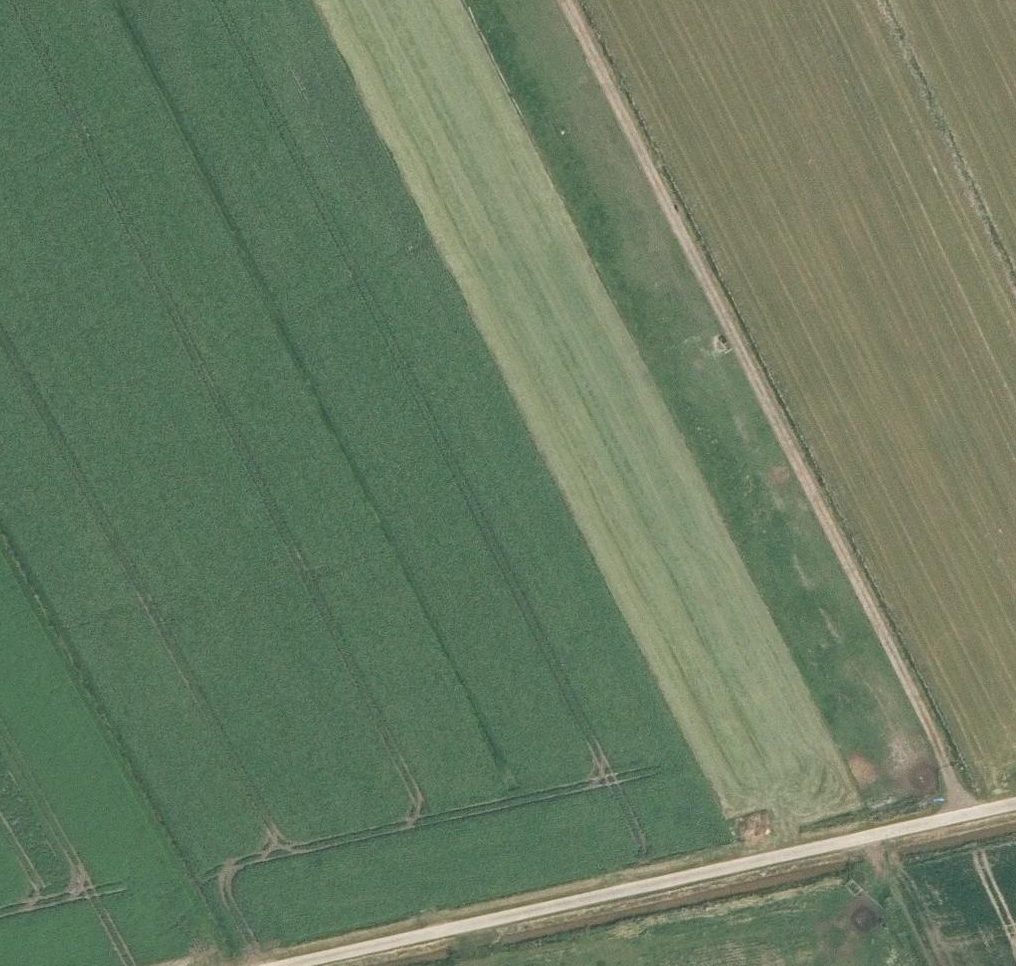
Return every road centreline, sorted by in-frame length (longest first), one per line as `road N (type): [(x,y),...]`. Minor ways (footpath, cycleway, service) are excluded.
road 1 (unclassified): [(272,965),(1015,800)]

